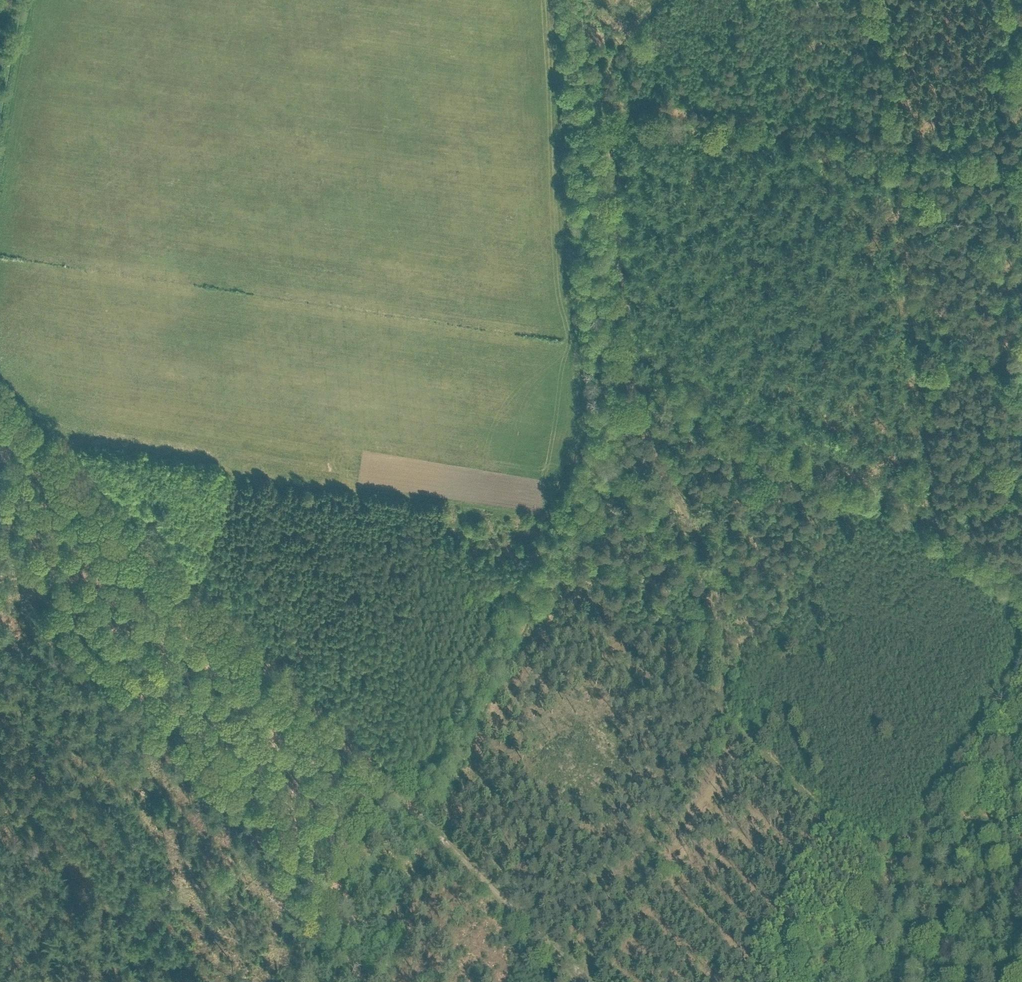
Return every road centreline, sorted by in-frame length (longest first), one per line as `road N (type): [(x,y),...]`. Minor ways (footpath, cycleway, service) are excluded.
road 1 (track): [(579,979),(723,703),(716,591),(644,423),(622,280),(604,84),(622,41),(660,0)]
road 2 (track): [(47,461),(435,837)]
road 3 (track): [(632,352),(1021,569)]
road 4 (track): [(897,146),(935,520)]
road 5 (track): [(825,981),(915,833),(969,811),(994,816),(1021,841)]
road 6 (track): [(607,103),(897,146)]
road 7 (track): [(720,718),(869,856),(884,883)]
road 8 (track): [(435,837),(582,981)]
road 9 (track): [(361,981),(435,837)]
road 10 (track): [(1021,99),(1012,122),(958,127),(897,146)]

